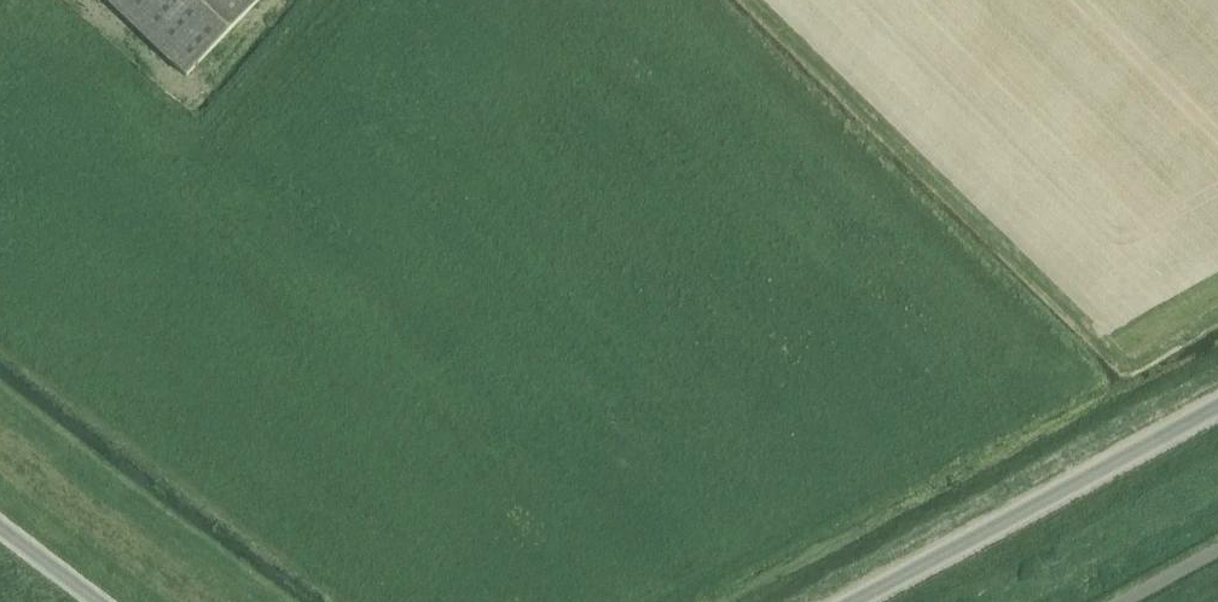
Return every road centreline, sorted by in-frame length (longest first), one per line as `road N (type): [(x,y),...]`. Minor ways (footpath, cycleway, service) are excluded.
road 1 (unclassified): [(856,601),(1217,404)]
road 2 (unclassified): [(101,601),(0,527)]

